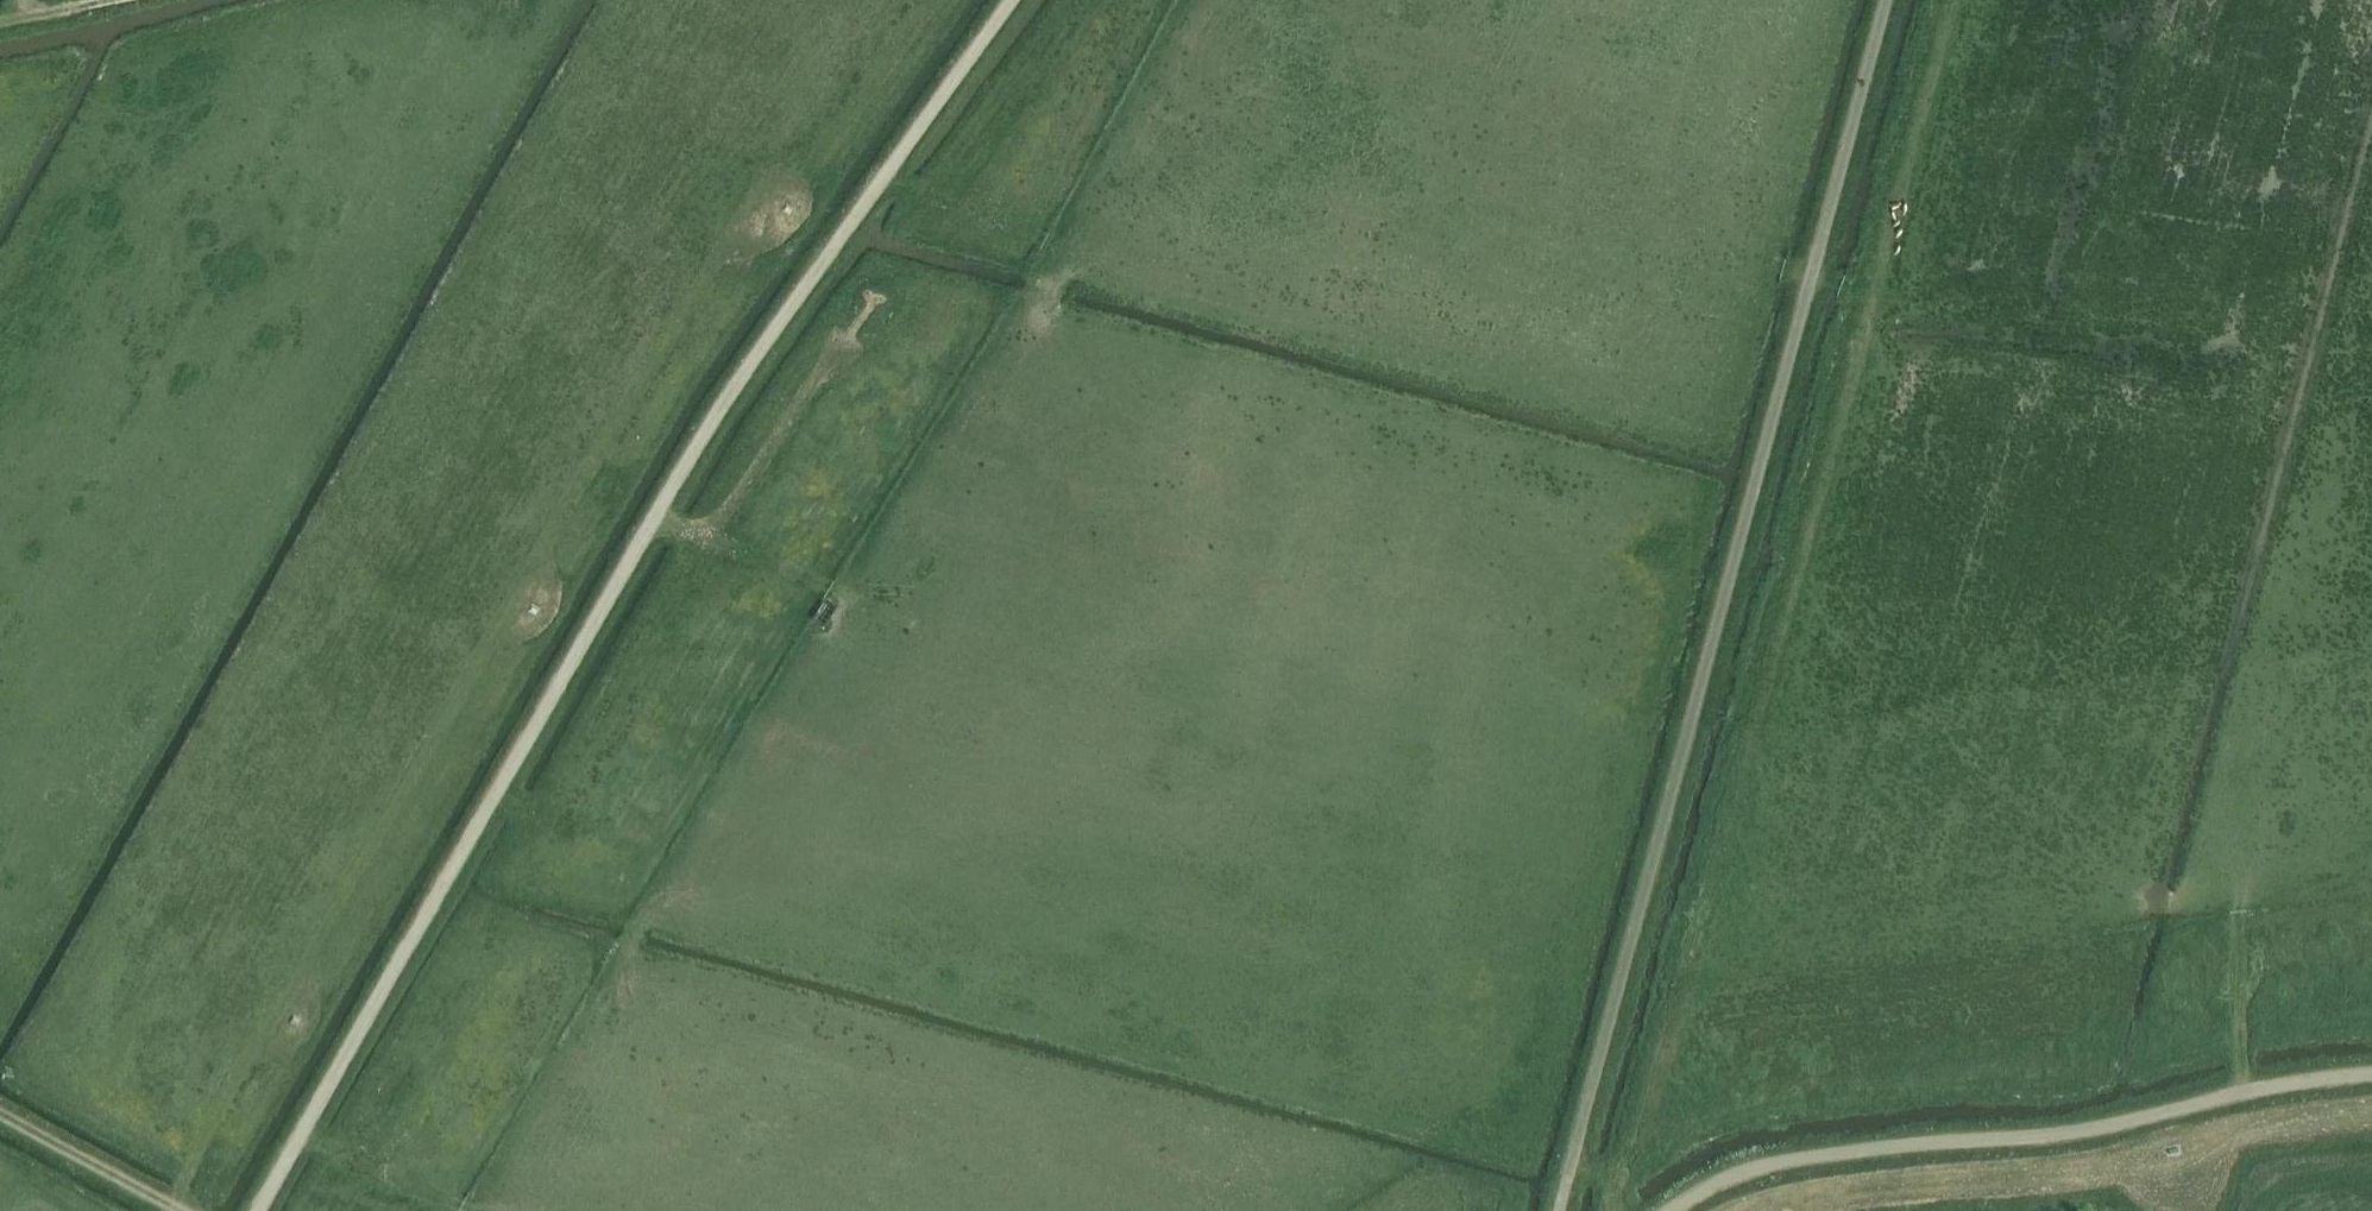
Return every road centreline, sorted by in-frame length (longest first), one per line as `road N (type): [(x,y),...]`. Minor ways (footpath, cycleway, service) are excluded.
road 1 (track): [(253,1210),(697,442),(1009,0)]
road 2 (track): [(177,1210),(0,1113)]

